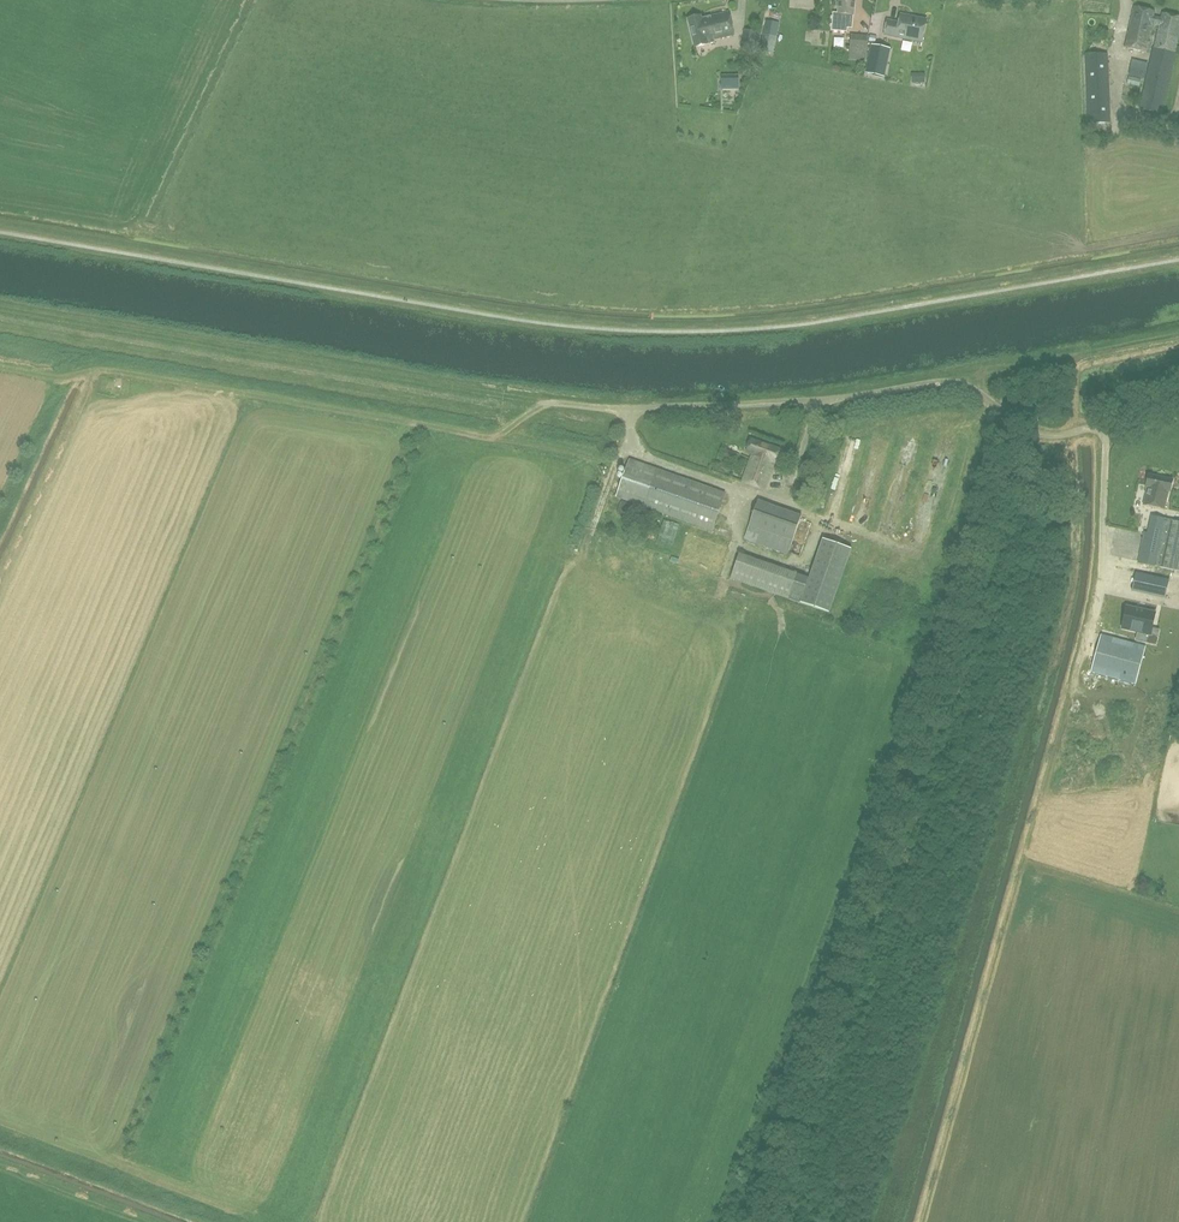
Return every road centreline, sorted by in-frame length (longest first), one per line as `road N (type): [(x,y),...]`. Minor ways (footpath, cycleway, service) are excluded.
road 1 (unclassified): [(1178,397),(1051,436),(949,382),(801,403),(635,412),(544,402)]

